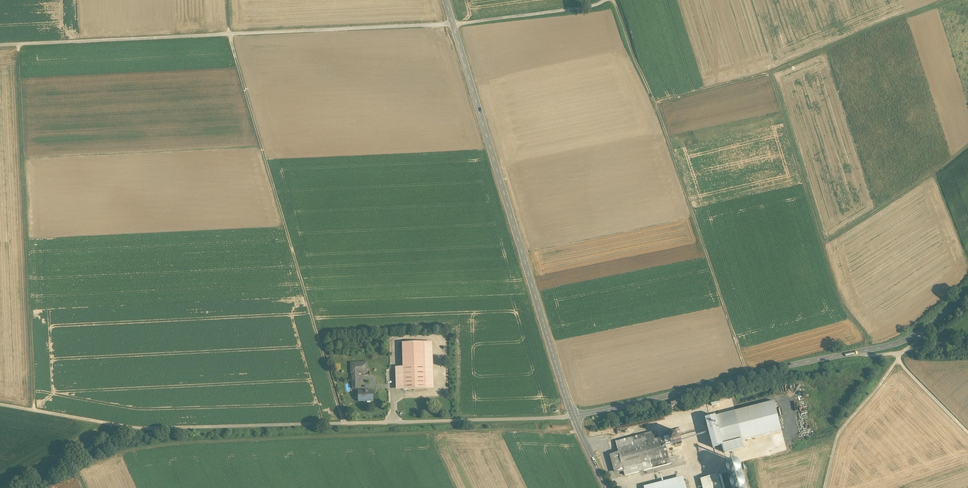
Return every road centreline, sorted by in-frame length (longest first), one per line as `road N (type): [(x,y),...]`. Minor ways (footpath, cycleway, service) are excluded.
road 1 (track): [(0,46),(453,25),(605,0)]
road 2 (track): [(0,405),(141,429),(573,417)]
road 3 (track): [(614,0),(656,103),(770,74),(841,301),(867,335),(865,350)]
road 4 (track): [(579,432),(156,446),(83,467),(77,471),(84,487)]
road 5 (secondary): [(573,417),(445,0)]
road 6 (tertiary): [(573,417),(893,344),(967,293)]
road 7 (track): [(345,423),(229,34)]
road 8 (track): [(34,411),(18,45)]
road 9 (track): [(748,376),(656,103)]
road 10 (track): [(770,74),(948,0)]
road 11 (track): [(825,487),(839,434),(898,360)]
road 12 (track): [(823,244),(936,173)]

